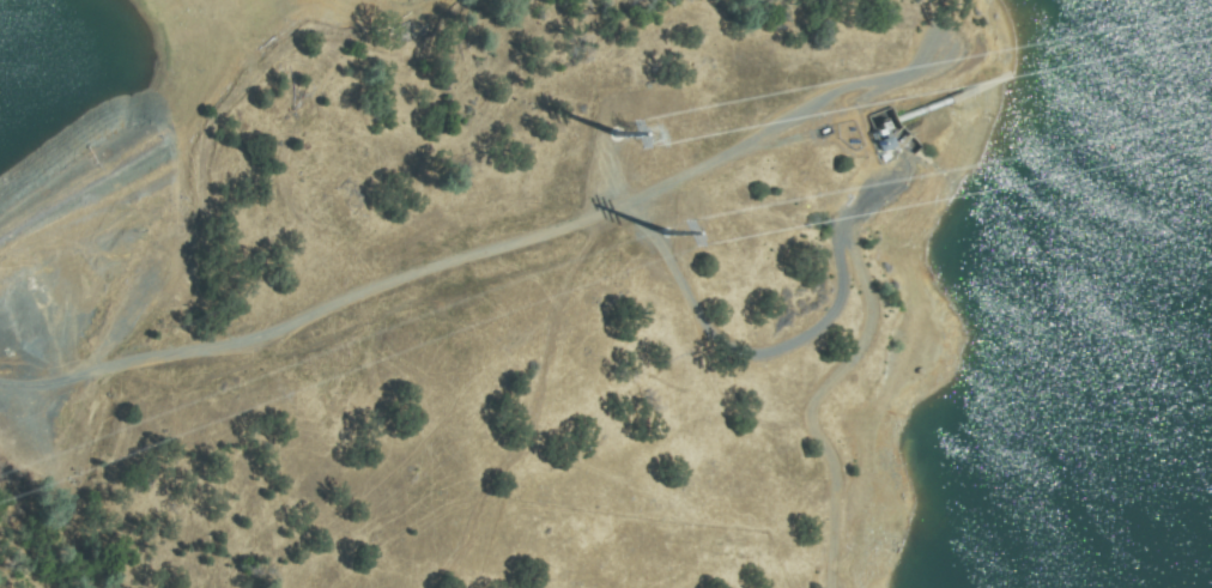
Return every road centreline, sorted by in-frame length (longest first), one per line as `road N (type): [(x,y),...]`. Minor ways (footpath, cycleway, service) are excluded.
road 1 (track): [(887,171),(855,220),(843,299),(831,323),(774,352),(726,338),(652,219),(610,211),(358,292),(292,327),(74,376)]
road 2 (track): [(301,40),(213,126),(190,241),(74,376)]
road 3 (track): [(836,587),(830,456),(812,410),(873,317),(854,256),(855,220)]

